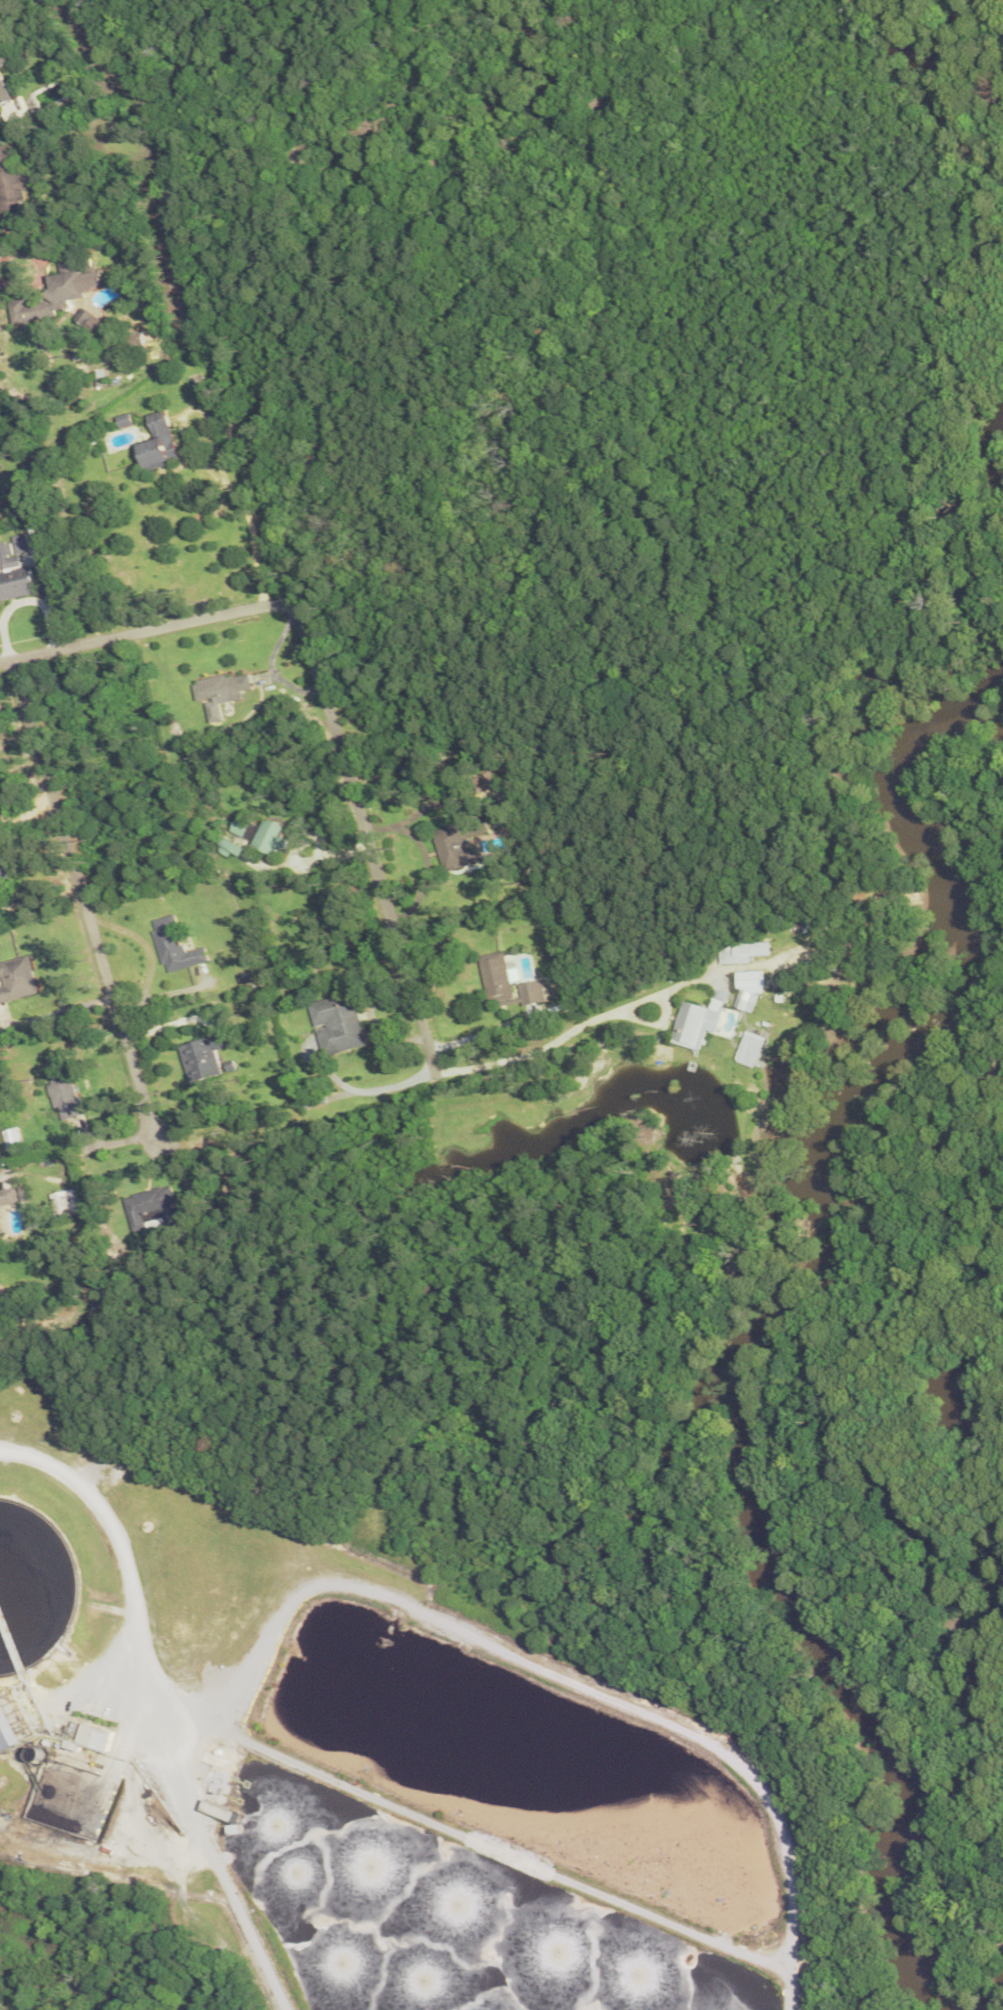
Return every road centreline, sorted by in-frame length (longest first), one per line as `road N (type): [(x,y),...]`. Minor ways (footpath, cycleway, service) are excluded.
road 1 (residential): [(398,1085),(438,1063),(310,632),(294,606),(276,601)]
road 2 (residential): [(148,1101),(15,655)]
road 3 (residential): [(0,658),(276,601)]

